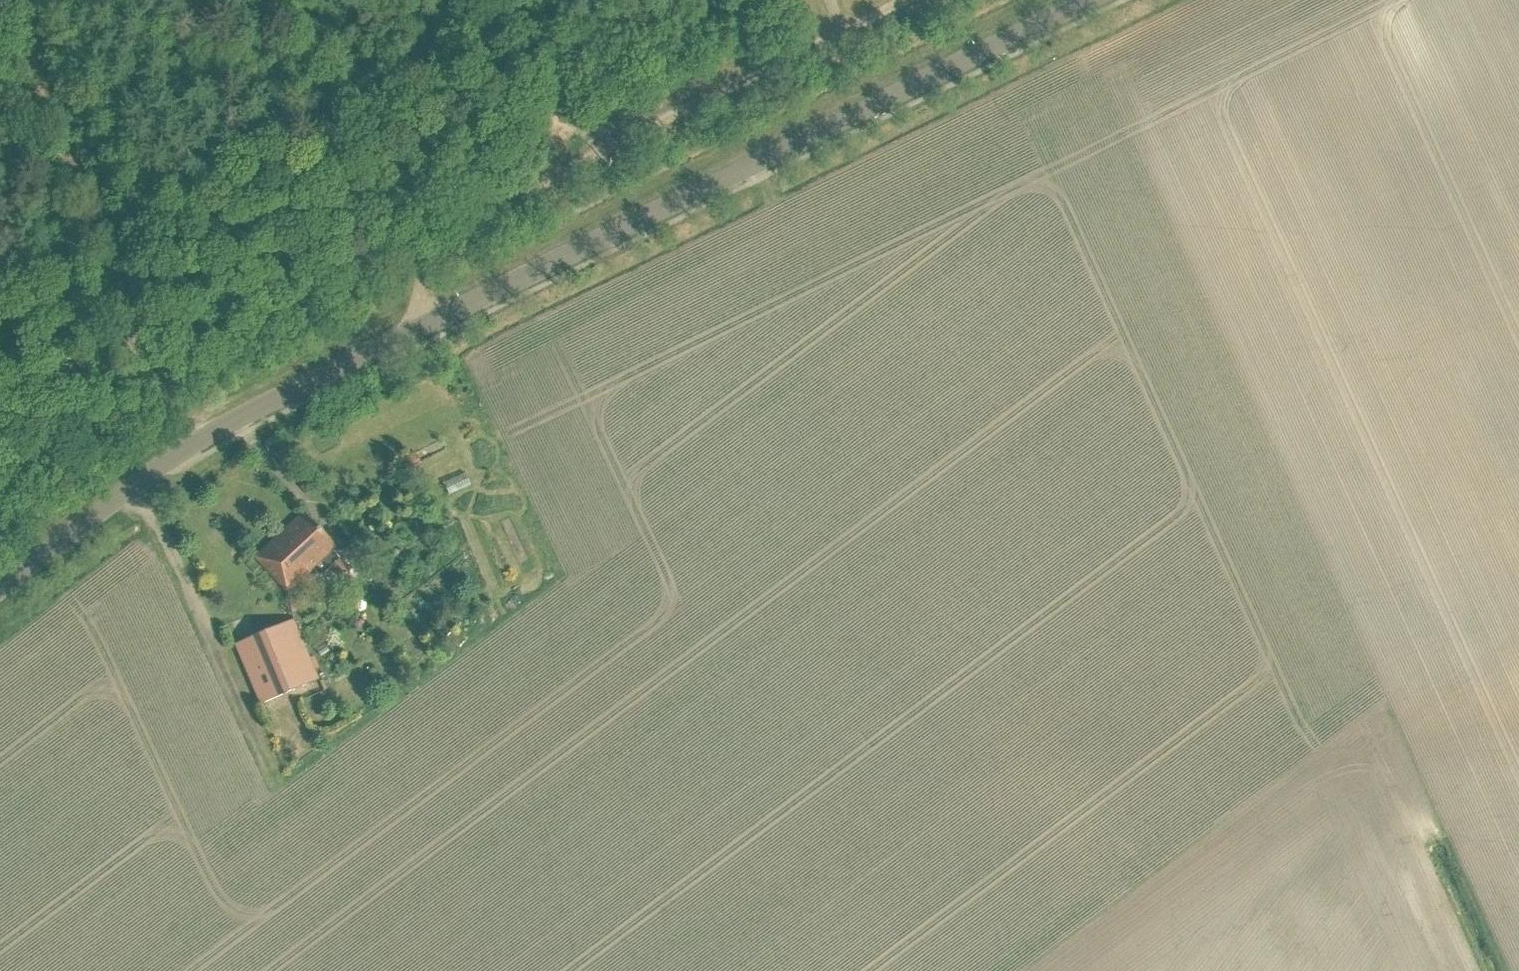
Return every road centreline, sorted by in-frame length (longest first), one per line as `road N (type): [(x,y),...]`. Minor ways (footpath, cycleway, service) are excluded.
road 1 (unclassified): [(0,584),(184,450),(1090,0)]
road 2 (track): [(500,0),(571,165)]

